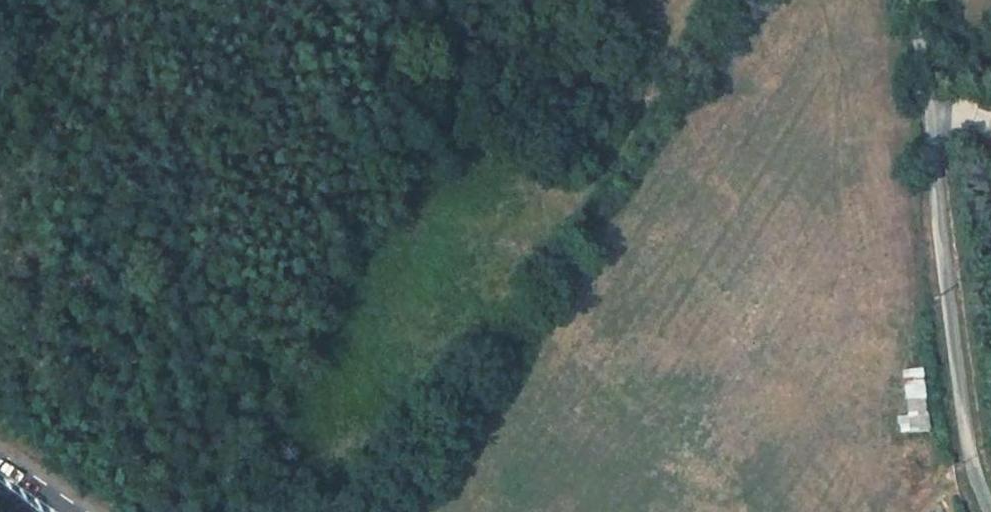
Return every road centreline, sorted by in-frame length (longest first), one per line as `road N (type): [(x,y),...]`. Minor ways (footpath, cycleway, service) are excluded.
road 1 (unclassified): [(931,101),(972,466),(990,506)]

